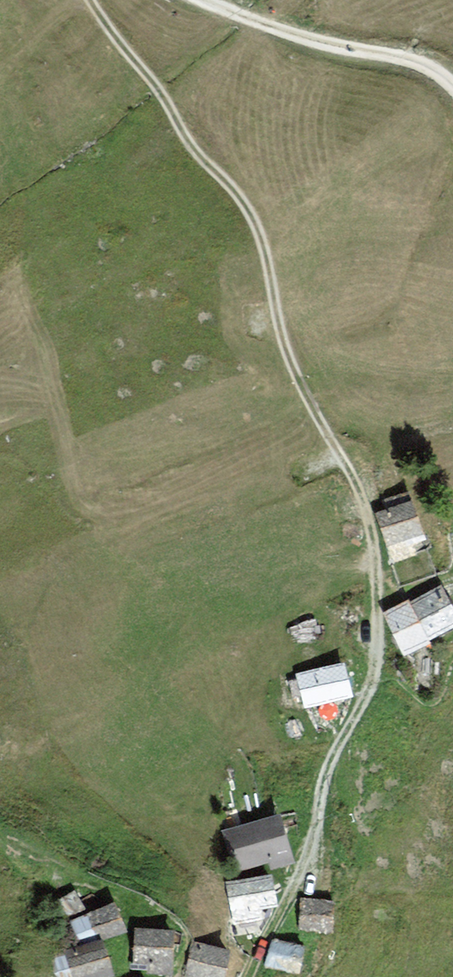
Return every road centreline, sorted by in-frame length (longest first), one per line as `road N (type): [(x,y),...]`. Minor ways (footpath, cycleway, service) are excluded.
road 1 (track): [(248,976),(304,861),(337,748),(371,681),(380,584),(366,508),(296,385),(279,335),(256,226),(237,190),(196,157),(91,0)]
road 2 (track): [(204,0),(301,37),(418,62),(452,86)]
road 3 (track): [(0,838),(174,929),(176,976)]

